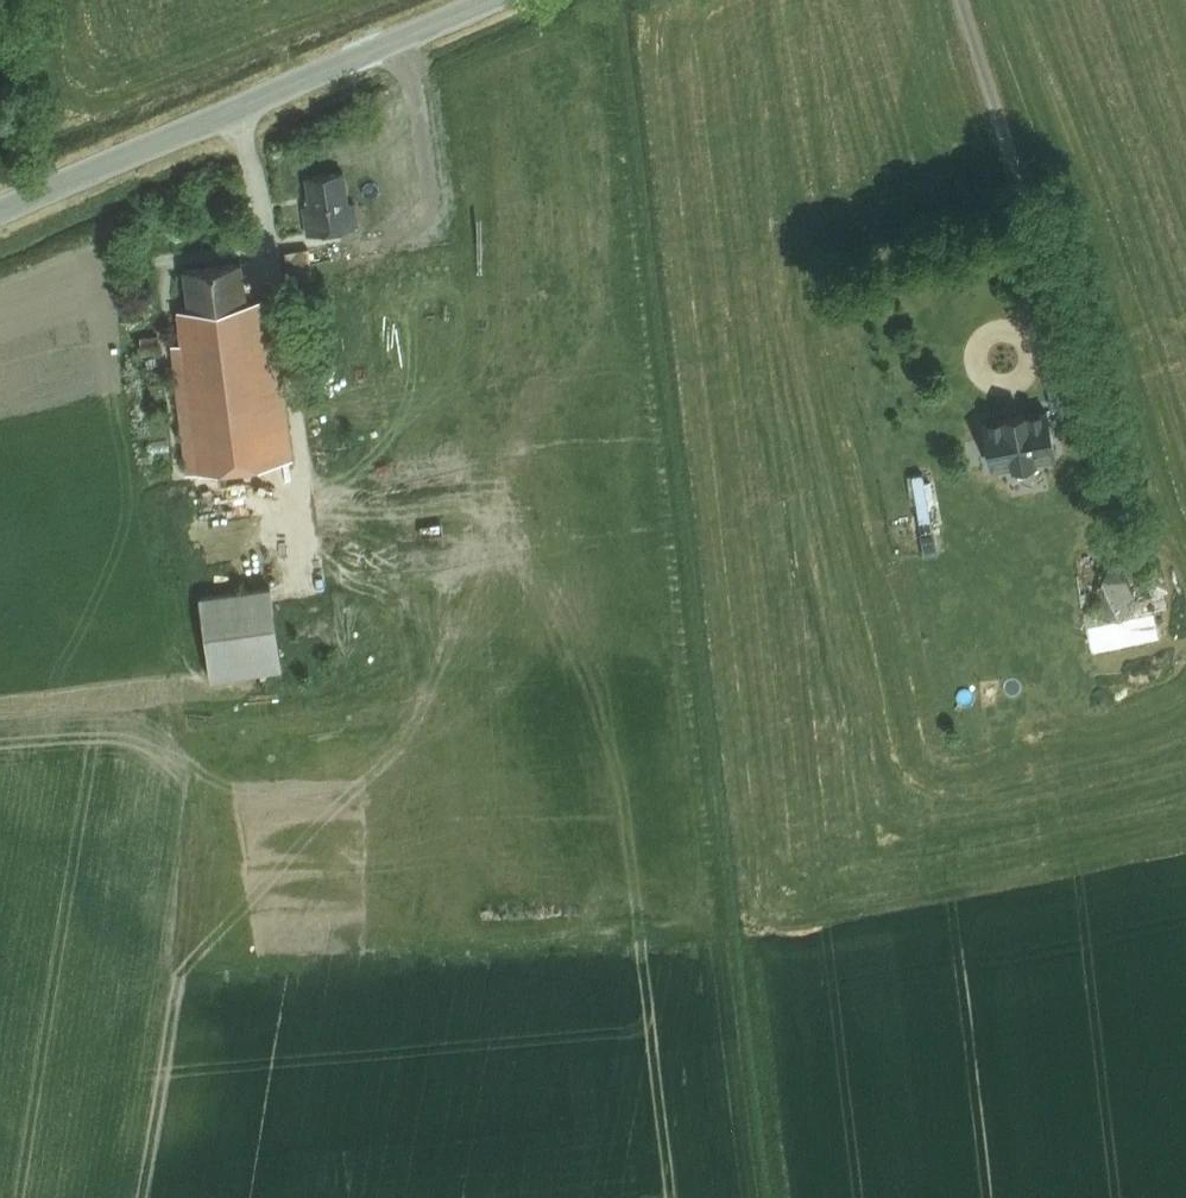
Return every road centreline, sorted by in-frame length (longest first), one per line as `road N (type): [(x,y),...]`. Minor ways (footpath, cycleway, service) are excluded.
road 1 (tertiary): [(503,0),(0,211)]

